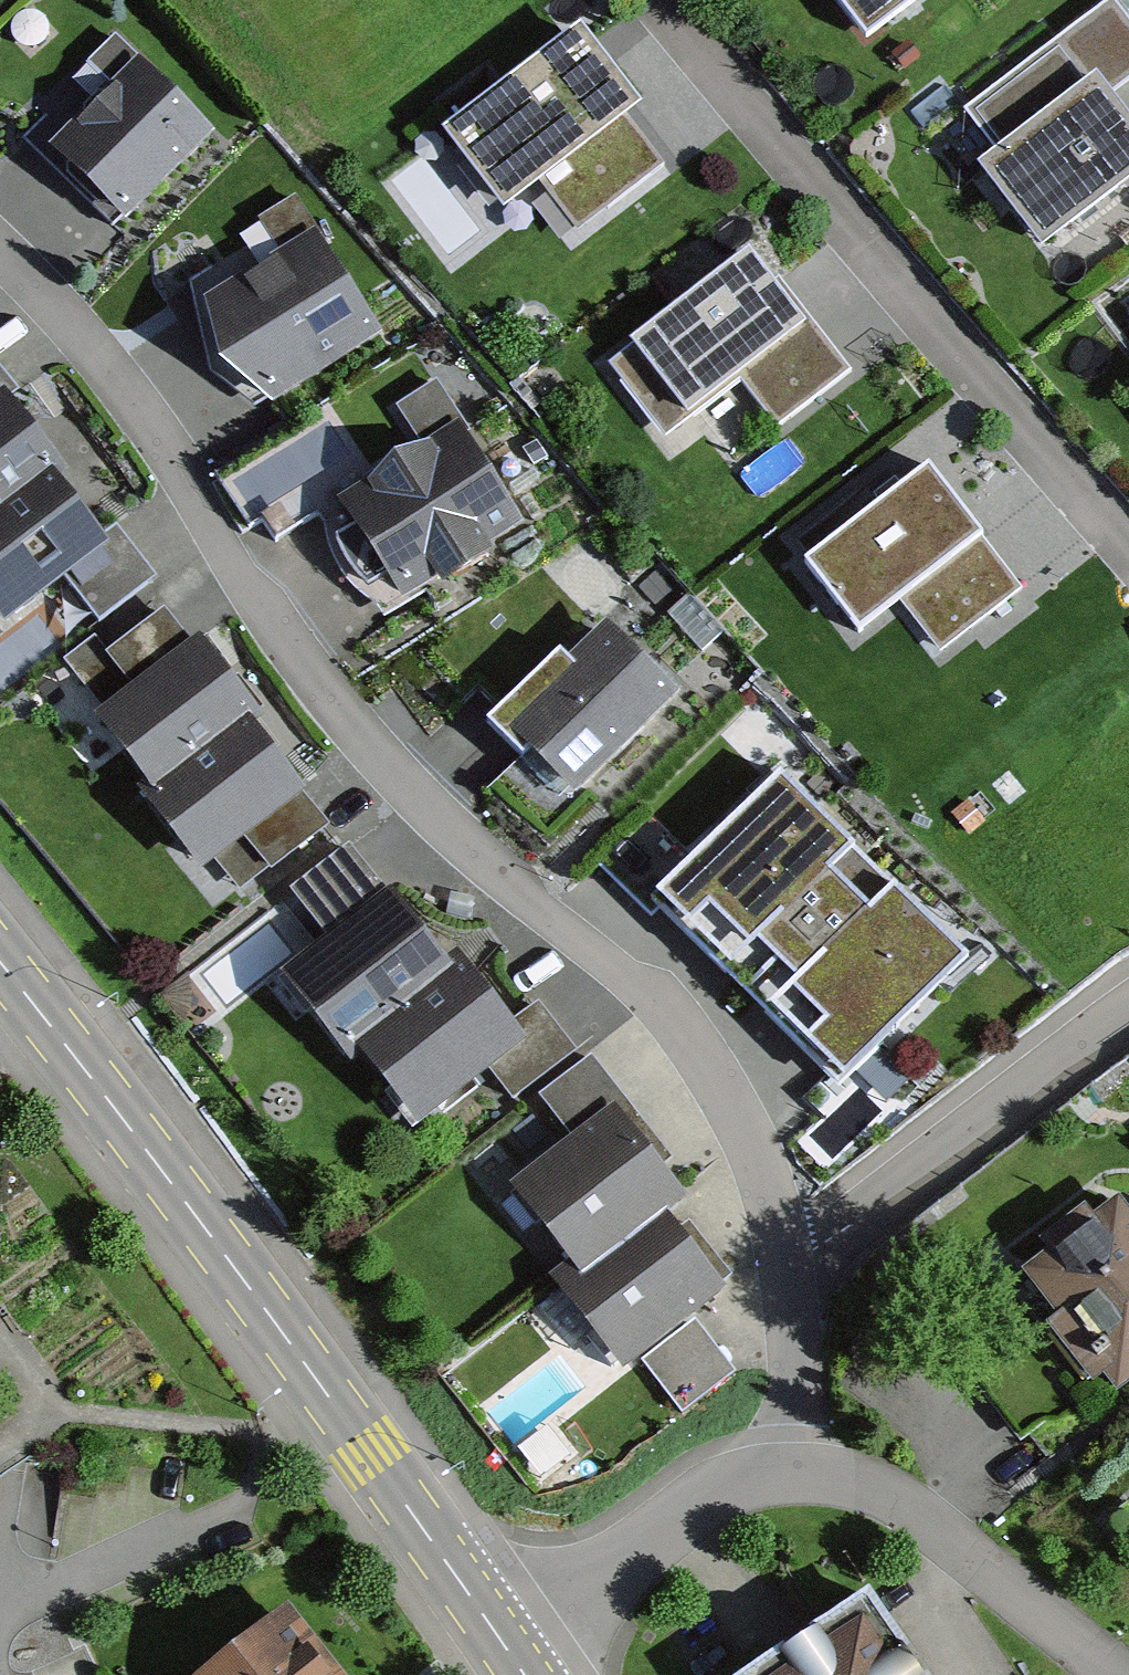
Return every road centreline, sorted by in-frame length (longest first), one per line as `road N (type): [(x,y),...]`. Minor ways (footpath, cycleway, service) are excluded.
road 1 (residential): [(0,257),(73,326),(146,419),(276,630),(373,751),(486,867),(630,979),(681,1032),(737,1122),(766,1188),(784,1265)]
road 2 (secondary): [(493,1638),(373,1453),(0,966)]
road 3 (residential): [(656,0),(1128,550)]
road 4 (residential): [(1128,1014),(817,1253),(784,1265)]
road 5 (residential): [(1108,1674),(897,1501),(792,1473)]
road 6 (residential): [(792,1473),(725,1489),(493,1638)]
road 7 (residential): [(33,1463),(0,1669)]
road 8 (residential): [(784,1265),(792,1473)]

